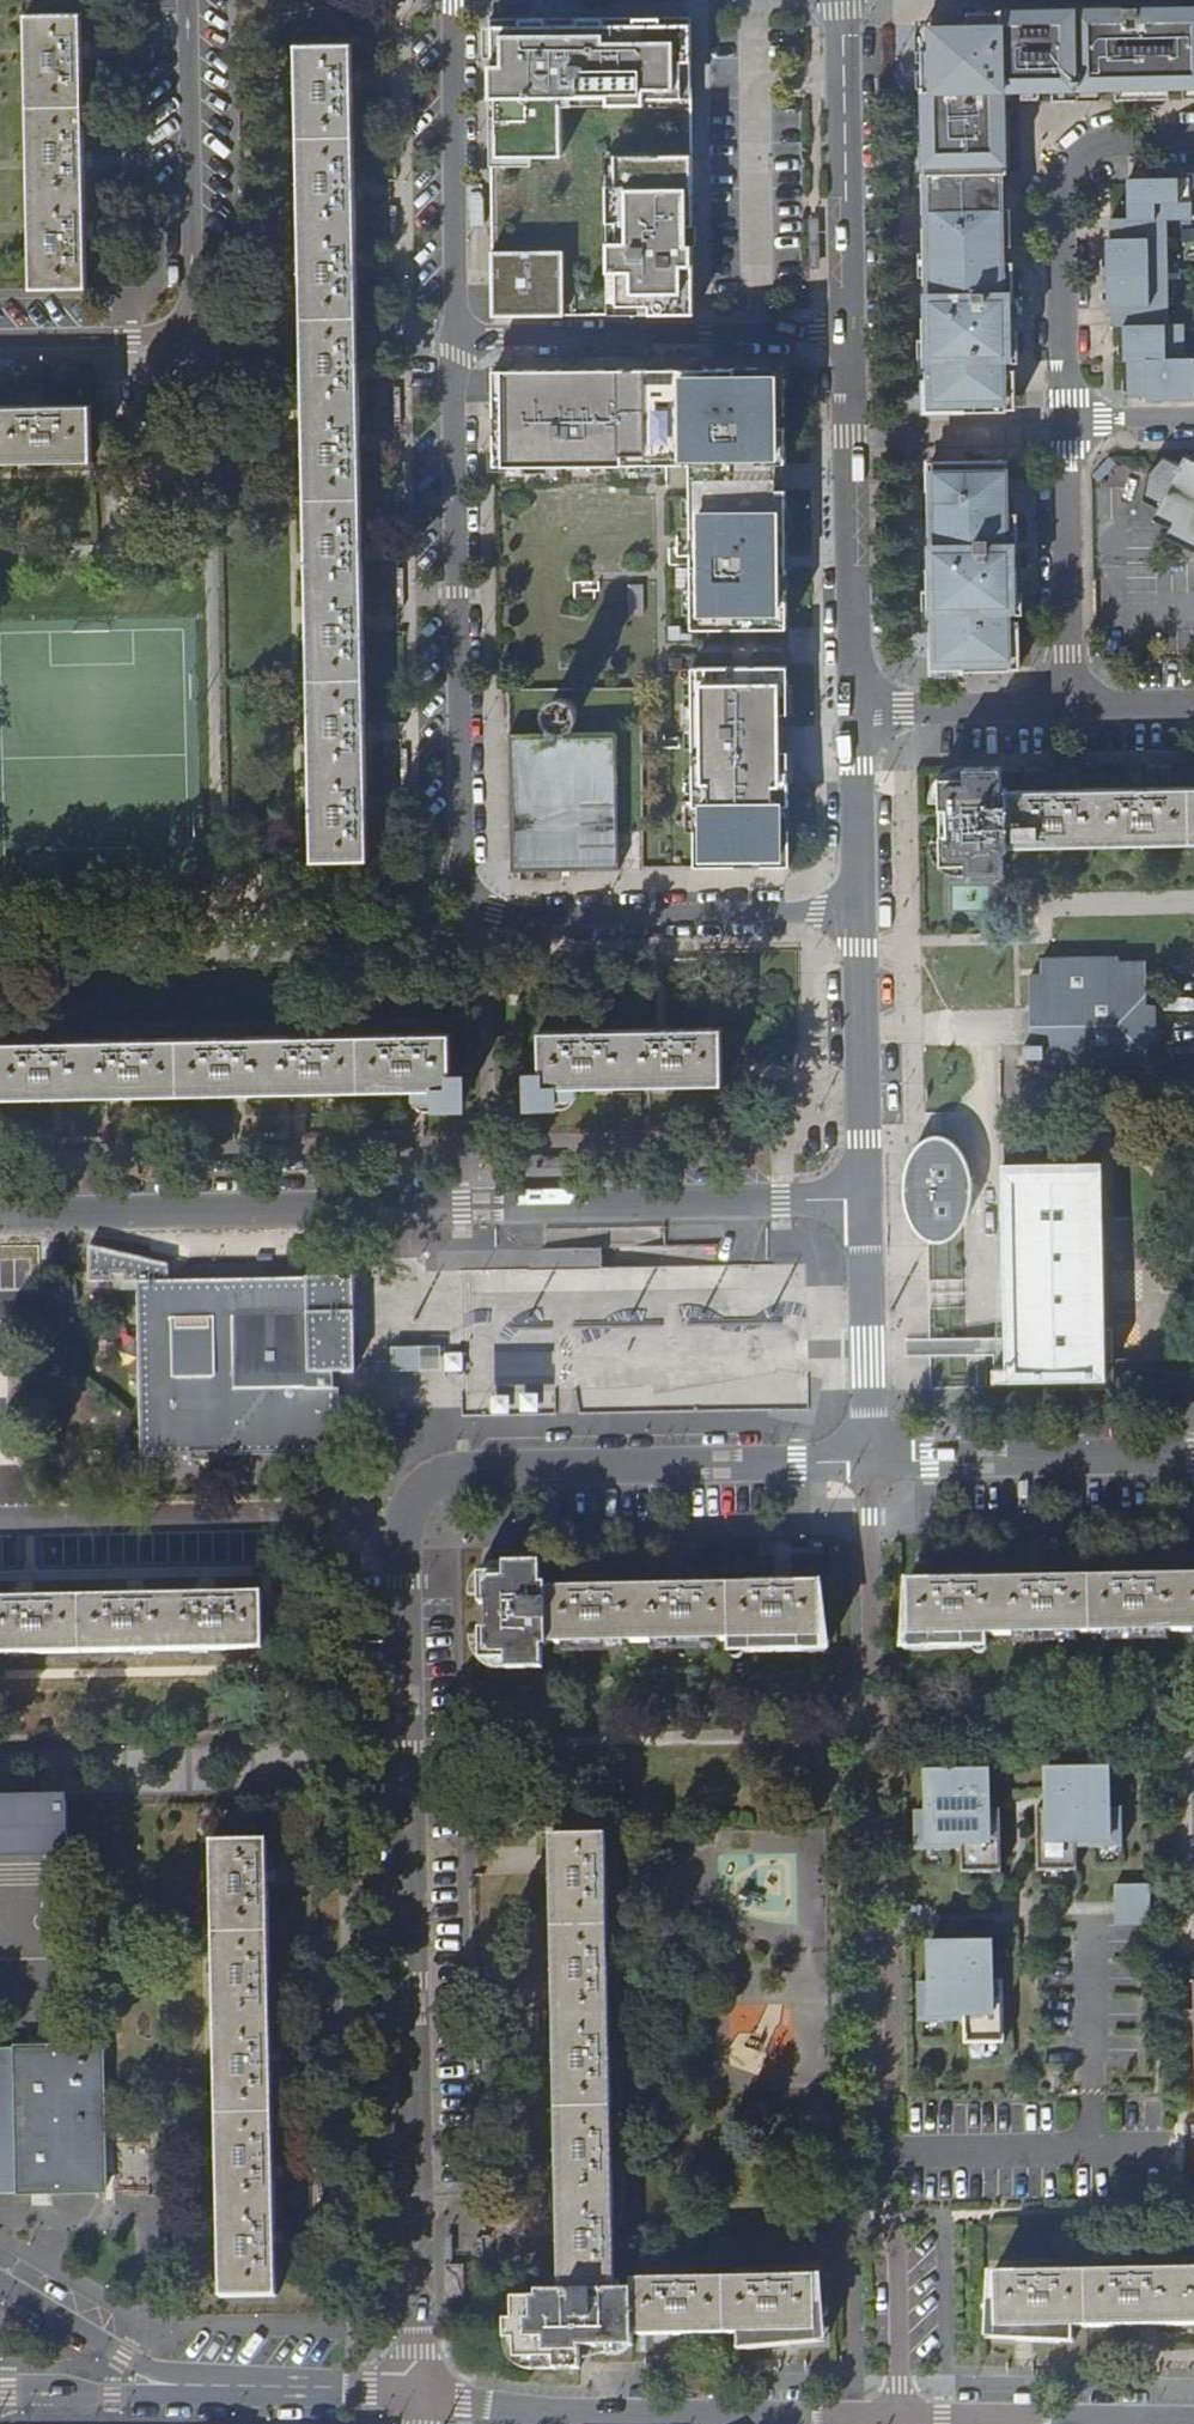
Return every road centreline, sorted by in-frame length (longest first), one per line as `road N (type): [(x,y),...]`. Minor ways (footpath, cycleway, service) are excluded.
road 1 (residential): [(868,1461),(879,1913),(893,1987),(884,2193),(897,2253),(901,2418)]
road 2 (residential): [(861,912),(513,917),(472,892),(464,875),(457,336)]
road 3 (residential): [(0,1217),(866,1199)]
road 4 (residential): [(423,2392),(402,1544)]
road 5 (residential): [(0,340),(160,338),(186,326),(187,0)]
road 6 (residential): [(868,1461),(482,1468),(431,1481),(406,1508)]
road 7 (residential): [(423,2392),(534,2413),(856,2418)]
road 8 (residential): [(0,1522),(283,1518),(329,1542),(402,1544)]
road 9 (residential): [(457,336),(851,334)]
road 10 (residential): [(1067,419),(1066,177),(1112,143),(1193,139)]
road 11 (residential): [(858,711),(851,334)]
road 12 (residential): [(457,336),(454,0)]
road 13 (residential): [(851,334),(842,0)]
road 14 (residential): [(1193,1455),(868,1461)]
road 15 (residential): [(901,2418),(1193,2421)]
road 16 (residential): [(866,1199),(861,912)]
road 17 (residential): [(1070,706),(1067,419)]
road 18 (residential): [(868,1461),(866,1199)]
road 19 (residential): [(200,2386),(147,2369),(0,2281)]
road 20 (residential): [(200,2386),(423,2392)]
road 21 (residential): [(858,711),(1070,706)]
road 22 (residential): [(861,912),(858,711)]
road 23 (residential): [(0,2393),(146,2395),(200,2386)]
road 24 (residential): [(1193,418),(1067,419)]
road 25 (residential): [(1070,706),(1193,703)]

